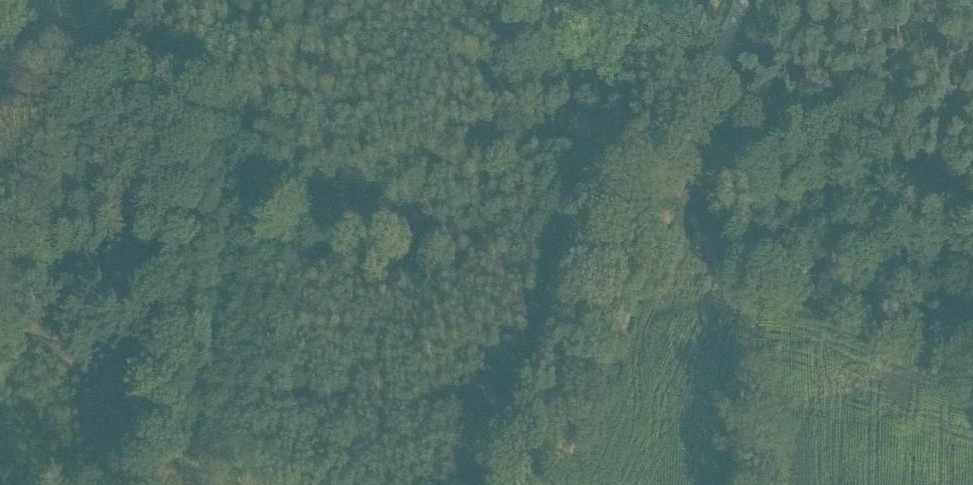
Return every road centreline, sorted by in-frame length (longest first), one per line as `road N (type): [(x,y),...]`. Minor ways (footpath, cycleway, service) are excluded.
road 1 (track): [(972,216),(727,95),(719,78),(750,0)]

